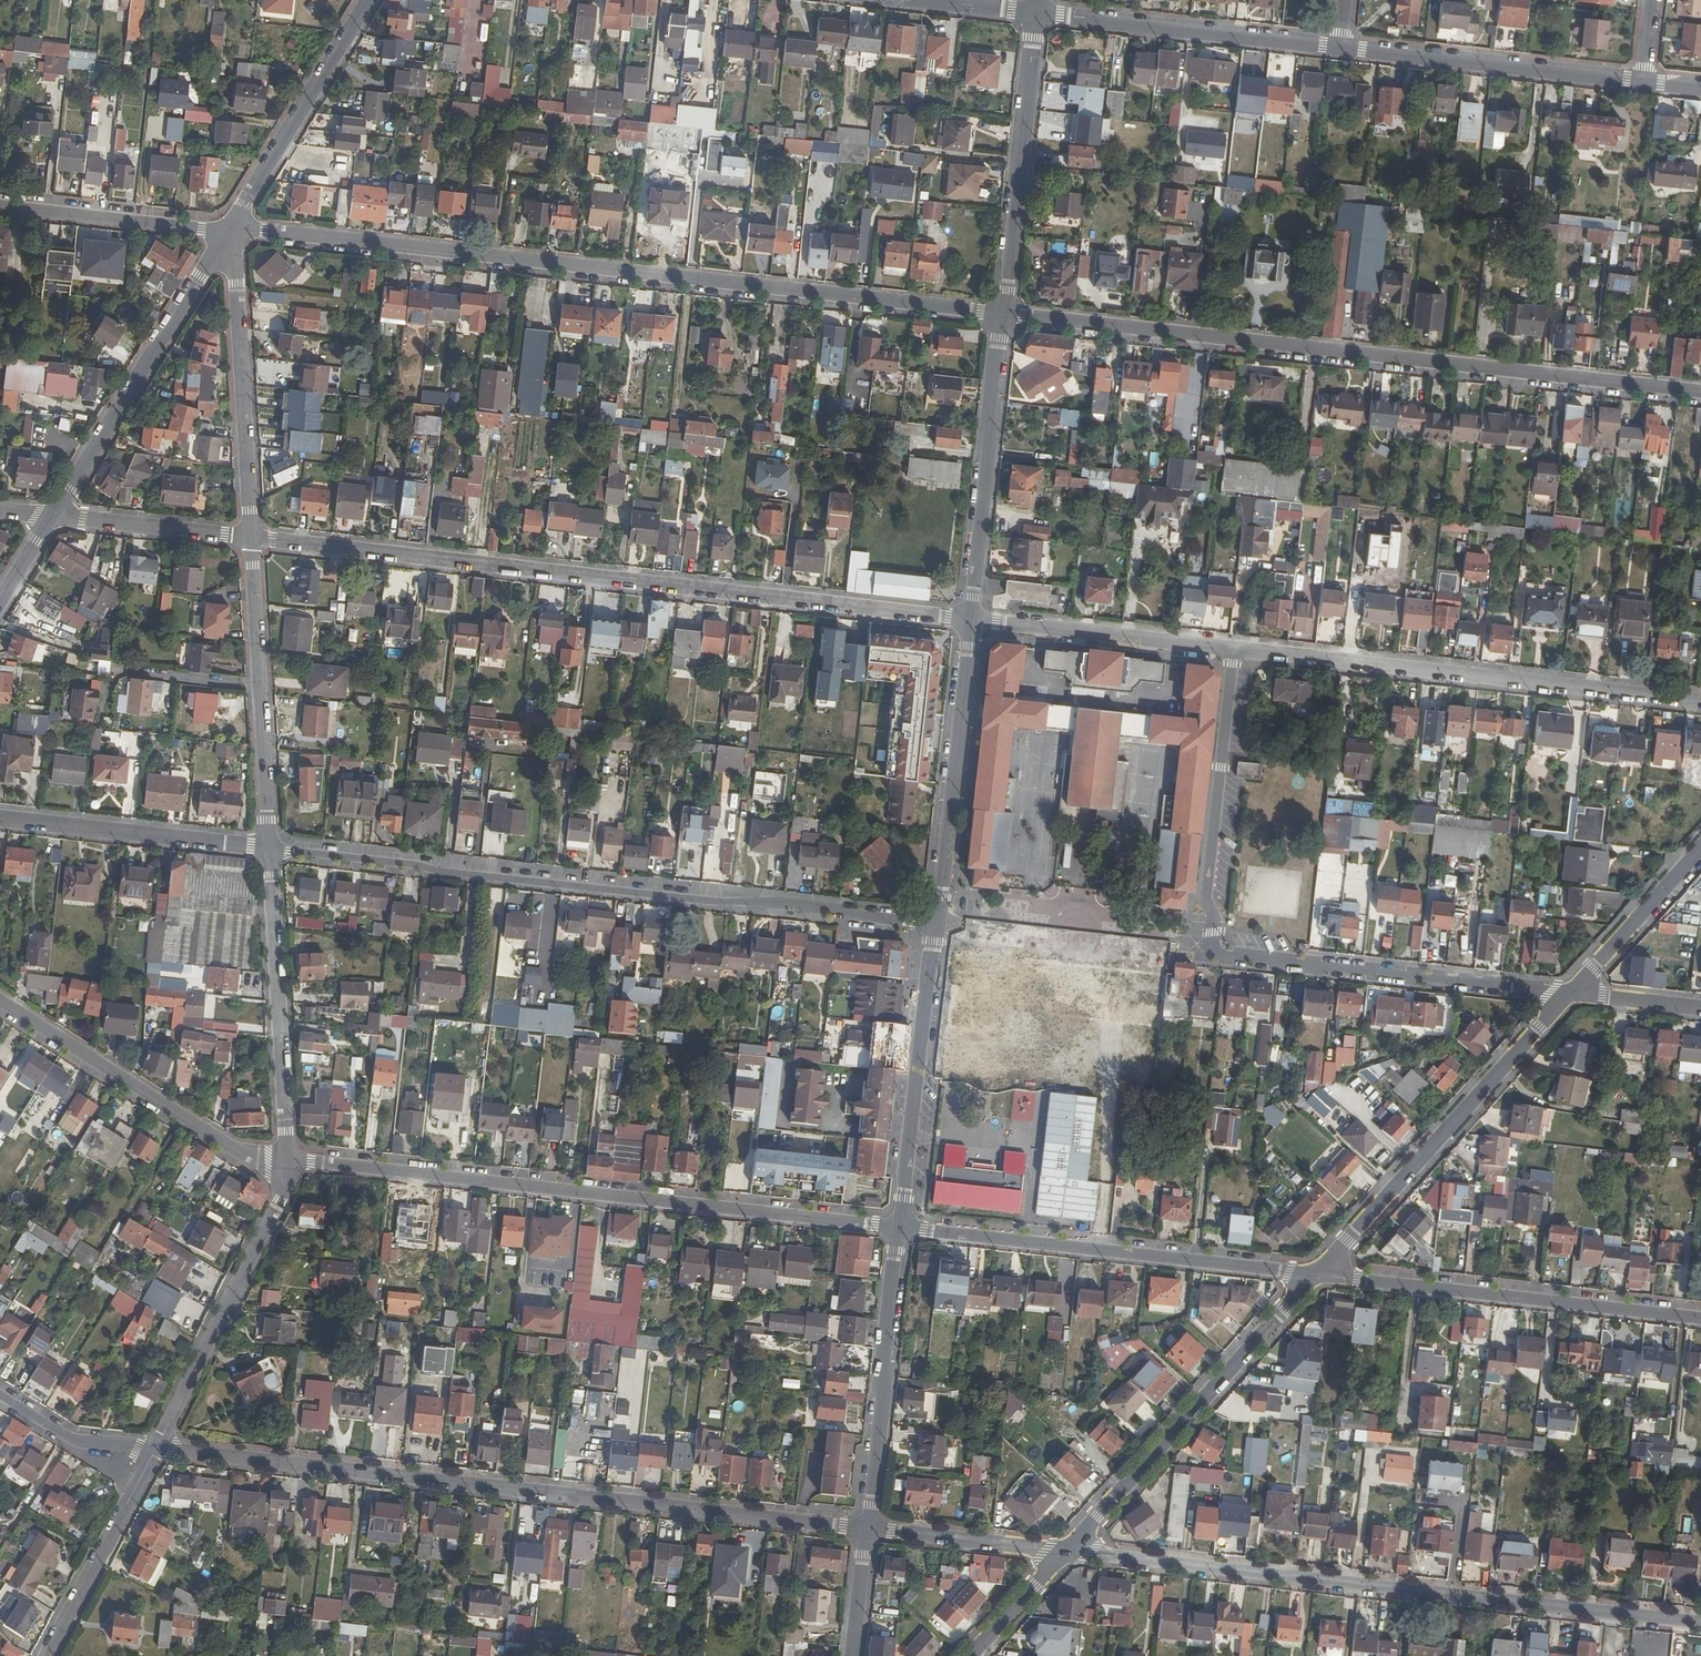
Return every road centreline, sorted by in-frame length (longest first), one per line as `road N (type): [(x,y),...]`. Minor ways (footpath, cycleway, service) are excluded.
road 1 (residential): [(1000,314),(232,230)]
road 2 (residential): [(972,620),(249,537)]
road 3 (residential): [(155,1450),(866,1528)]
road 4 (residential): [(1000,314),(1700,393)]
road 5 (residential): [(271,849),(939,922)]
road 6 (residential): [(1062,1554),(1700,1624)]
road 7 (residential): [(901,1227),(288,1158)]
road 8 (residential): [(1237,649),(1700,701)]
road 9 (residential): [(1316,1275),(1700,1319)]
road 10 (residential): [(1099,1251),(1135,942),(1208,950)]
road 11 (tertiary): [(1568,994),(1316,1275)]
road 12 (tertiary): [(1316,1275),(1062,1554)]
road 13 (residential): [(1568,994),(1208,950)]
road 14 (tertiary): [(232,230),(53,518)]
road 15 (residential): [(0,1002),(231,1149),(288,1158)]
road 16 (residential): [(155,1450),(277,1202),(288,1158)]
road 17 (residential): [(271,849),(249,537)]
road 18 (residential): [(1034,11),(1342,48)]
road 19 (residential): [(288,1158),(271,849)]
road 20 (residential): [(249,537),(232,230)]
road 21 (residential): [(901,1227),(939,922)]
road 22 (residential): [(972,620),(1000,314)]
road 23 (residential): [(1000,314),(1034,11)]
road 24 (residential): [(939,922),(972,620)]
road 25 (residential): [(866,1528),(901,1227)]
road 26 (residential): [(1342,48),(1643,80)]
road 27 (residential): [(1208,950),(1237,649)]
road 28 (residential): [(0,817),(271,849)]
road 29 (tertiary): [(368,0),(232,230)]
road 30 (residential): [(1237,649),(972,620)]
road 31 (residential): [(232,230),(0,206)]
road 32 (residential): [(45,1655),(155,1450)]
road 33 (residential): [(1099,1251),(1316,1275)]
road 34 (residential): [(901,1227),(1099,1251)]
road 35 (residential): [(866,1528),(1062,1554)]
road 36 (residential): [(249,537),(53,518)]
road 37 (tertiary): [(1700,849),(1568,994)]
road 38 (residential): [(155,1450),(72,1438),(0,1394)]
road 39 (tertiary): [(1062,1554),(971,1655)]
road 40 (residential): [(1700,1008),(1568,994)]
road 41 (residential): [(853,1655),(866,1528)]

